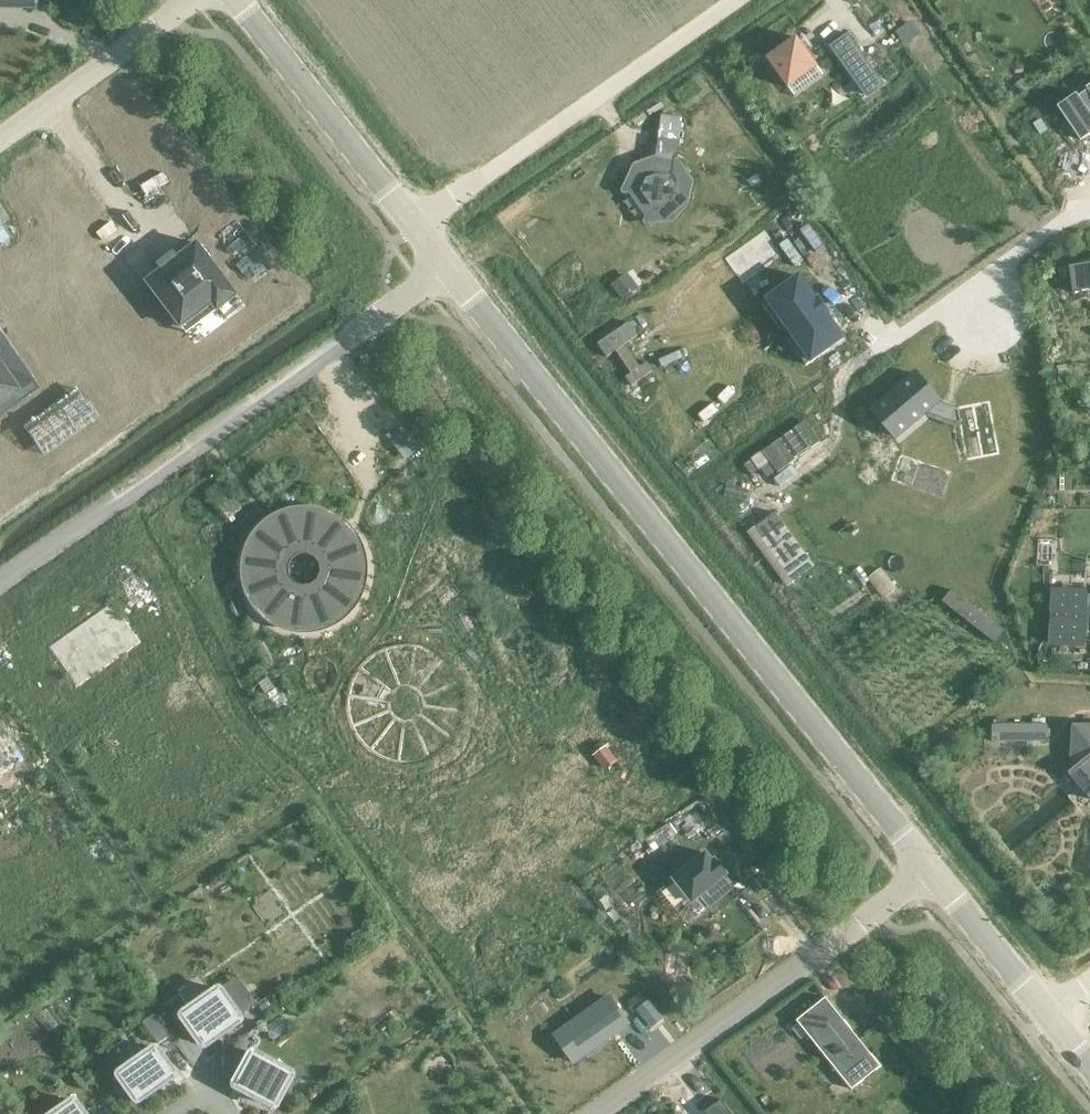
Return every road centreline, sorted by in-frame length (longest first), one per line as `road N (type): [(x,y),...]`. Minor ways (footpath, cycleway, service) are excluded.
road 1 (tertiary): [(928,871),(449,266)]
road 2 (residential): [(0,585),(449,266)]
road 3 (residential): [(928,871),(590,1113)]
road 4 (residential): [(415,223),(734,0)]
road 5 (tertiary): [(415,223),(232,0)]
road 6 (residential): [(187,0),(0,136)]
road 7 (tertiary): [(1050,1018),(928,871)]
road 8 (residential): [(971,285),(1047,227),(1089,213)]

